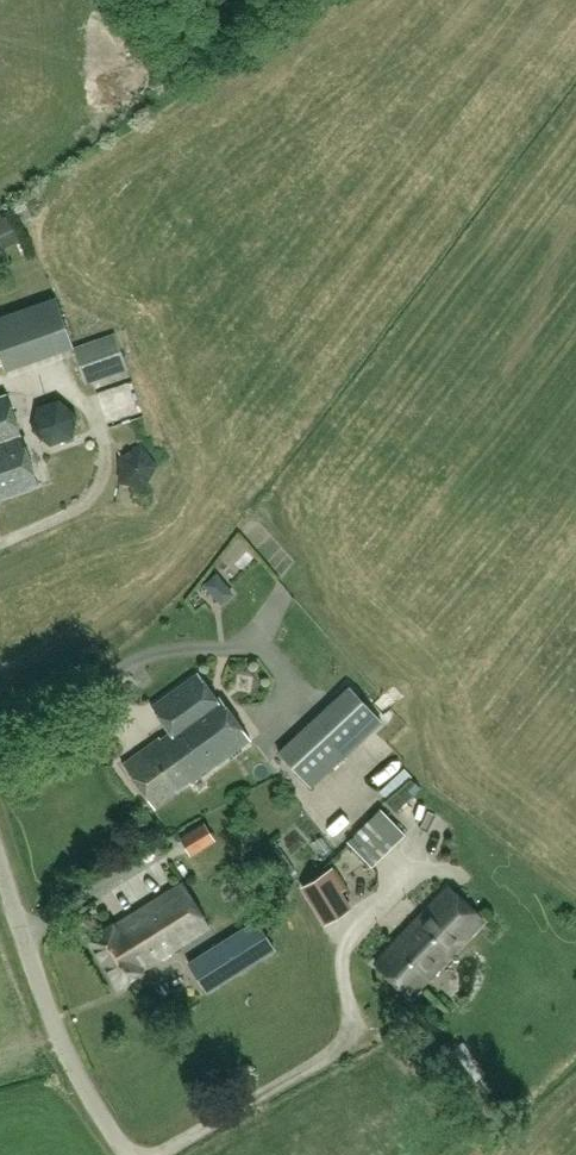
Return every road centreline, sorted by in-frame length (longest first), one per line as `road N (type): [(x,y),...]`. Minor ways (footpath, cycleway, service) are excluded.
road 1 (unclassified): [(129,1154),(66,1056),(0,870)]

